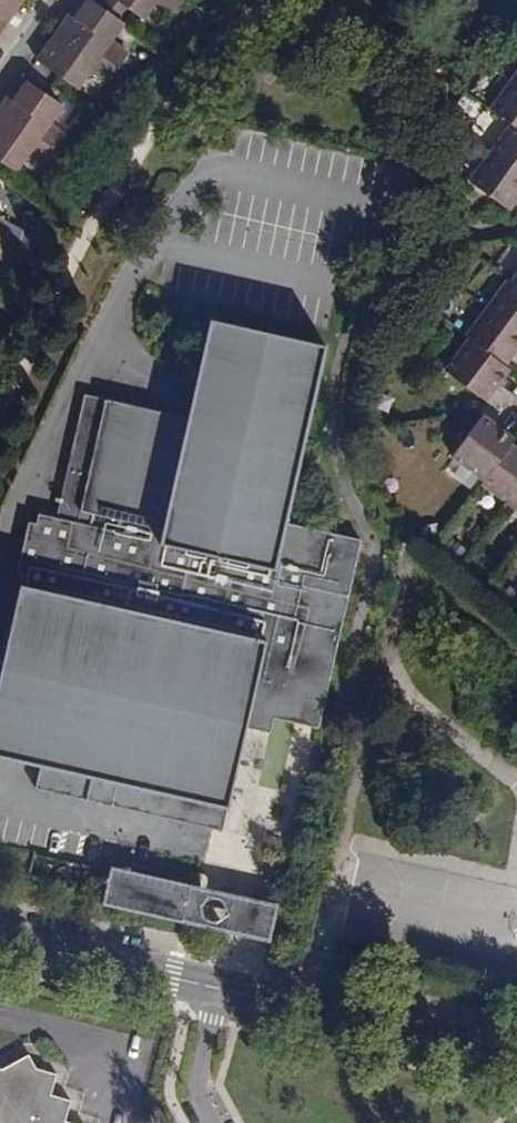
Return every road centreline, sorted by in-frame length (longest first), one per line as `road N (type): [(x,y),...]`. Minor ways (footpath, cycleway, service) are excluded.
road 1 (residential): [(516,1055),(0,937)]

